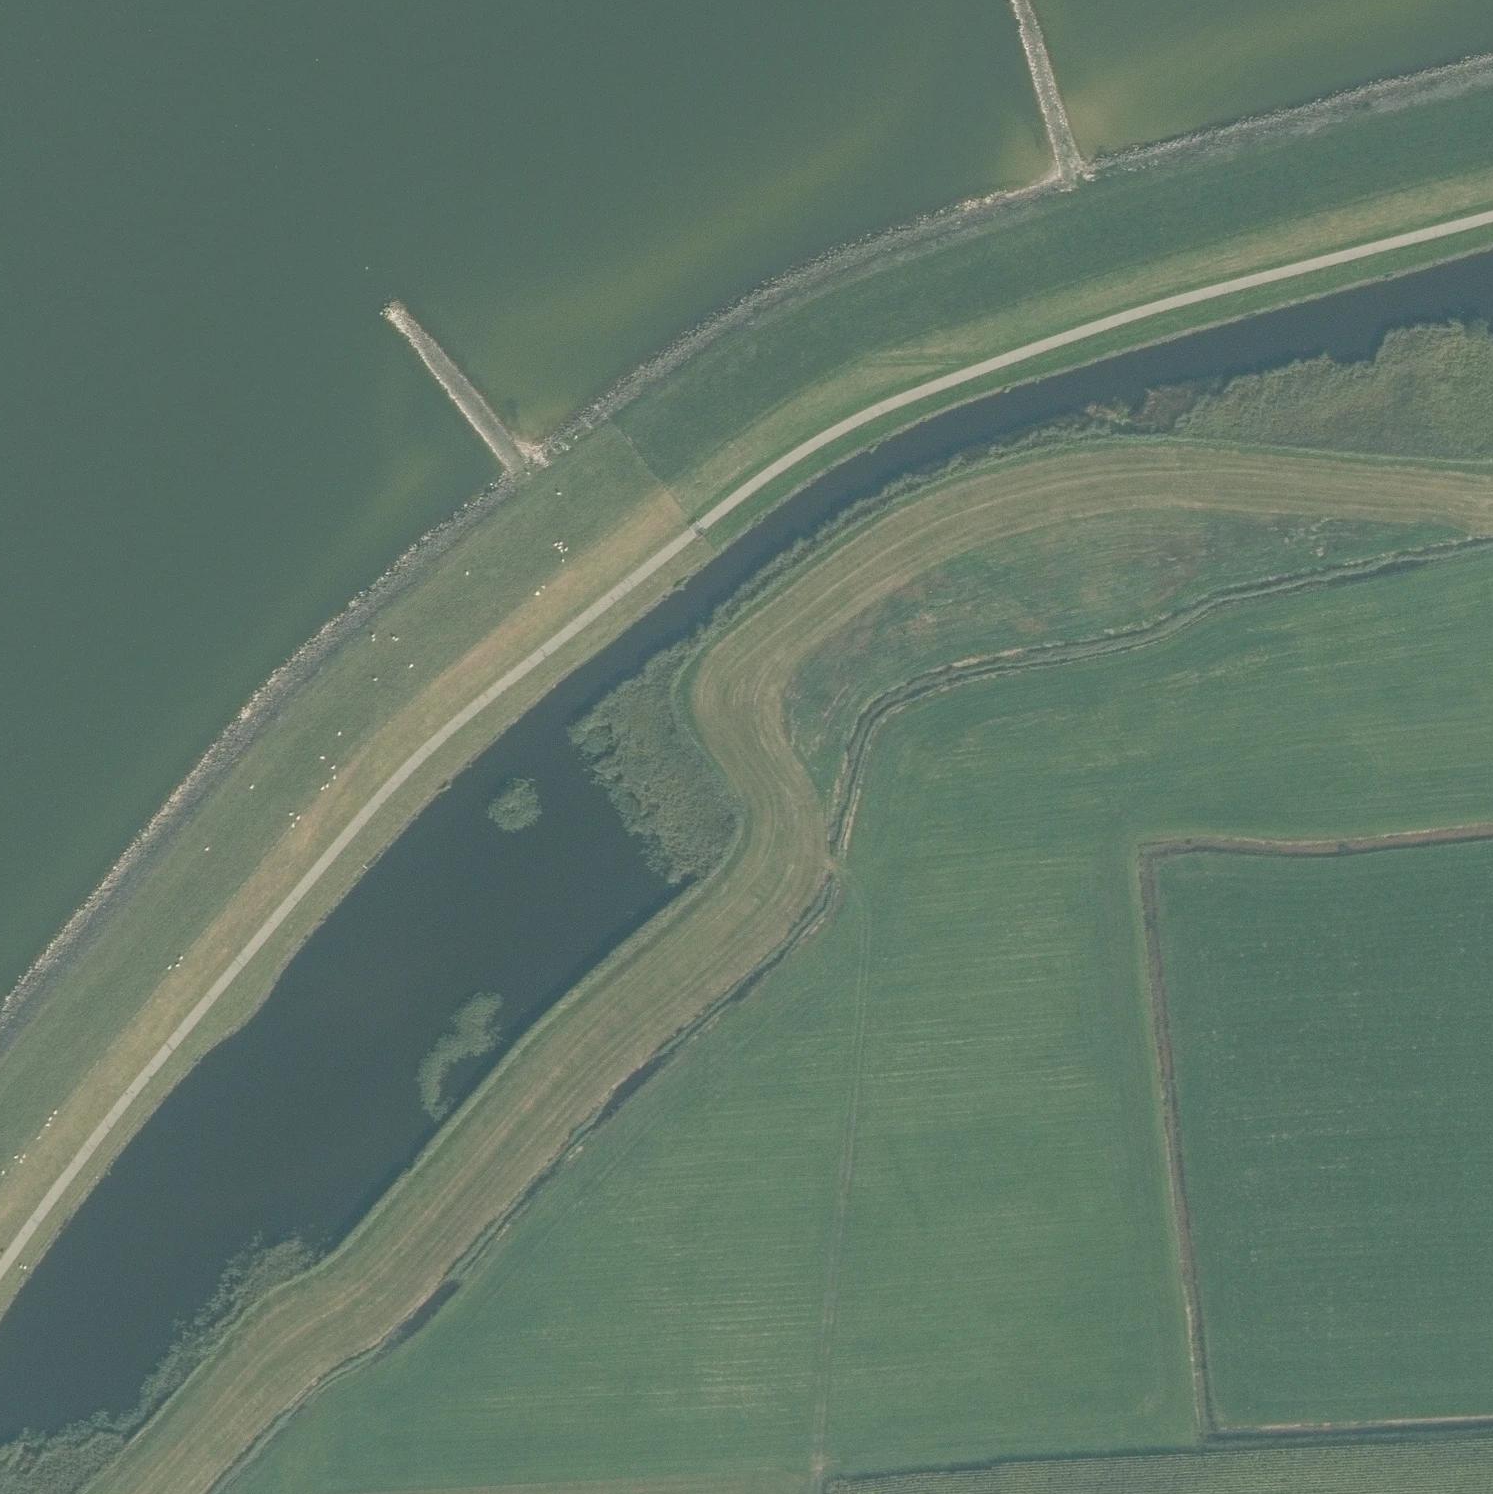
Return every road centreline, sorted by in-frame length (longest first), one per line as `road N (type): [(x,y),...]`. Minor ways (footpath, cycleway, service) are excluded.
road 1 (track): [(1004,361),(843,363)]

